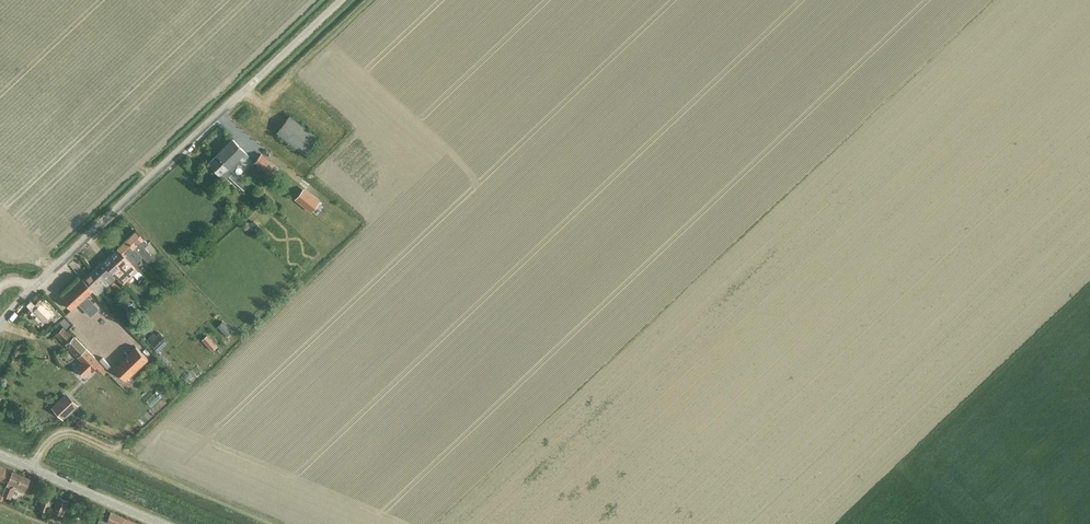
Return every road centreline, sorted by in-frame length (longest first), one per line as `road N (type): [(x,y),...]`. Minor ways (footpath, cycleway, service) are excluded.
road 1 (residential): [(0,322),(271,64)]
road 2 (residential): [(157,523),(0,454)]

